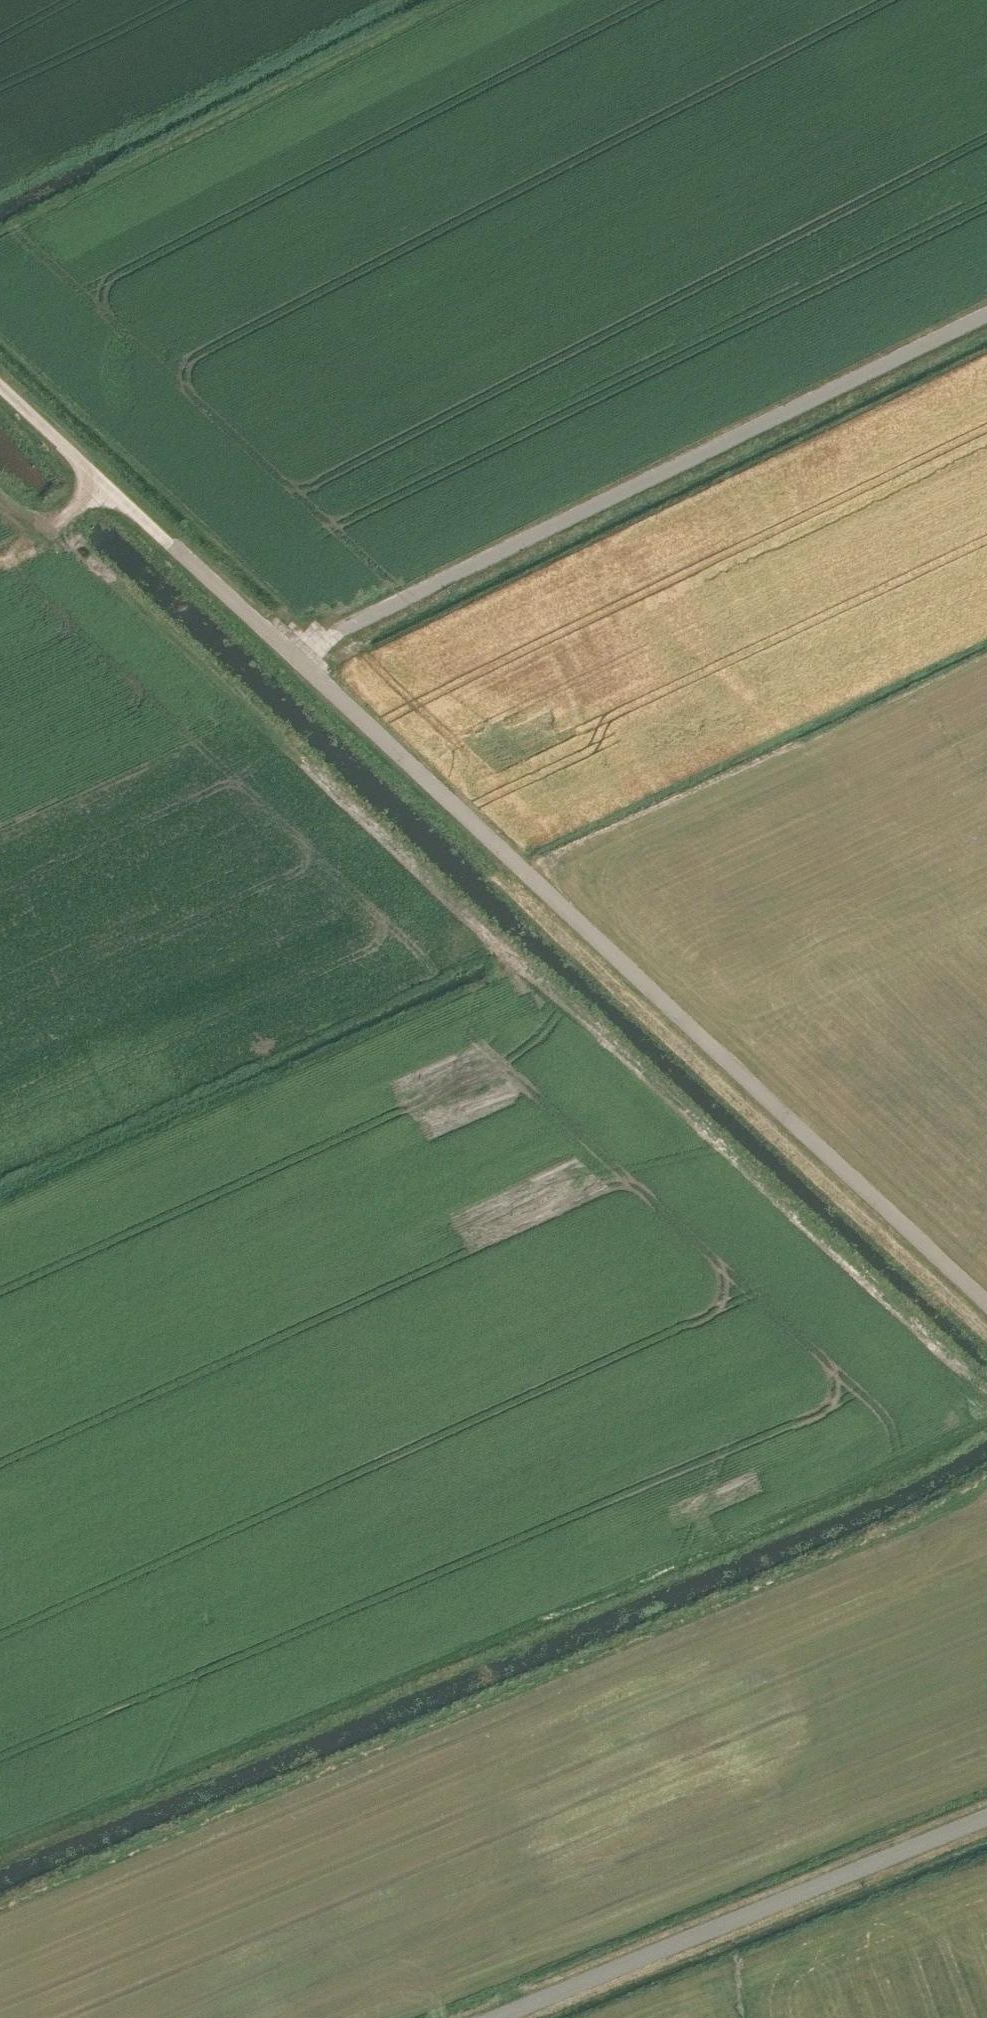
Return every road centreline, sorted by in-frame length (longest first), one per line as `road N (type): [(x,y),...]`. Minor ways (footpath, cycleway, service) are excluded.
road 1 (unclassified): [(986,1302),(0,386)]
road 2 (unclassified): [(500,2017),(986,1819)]

